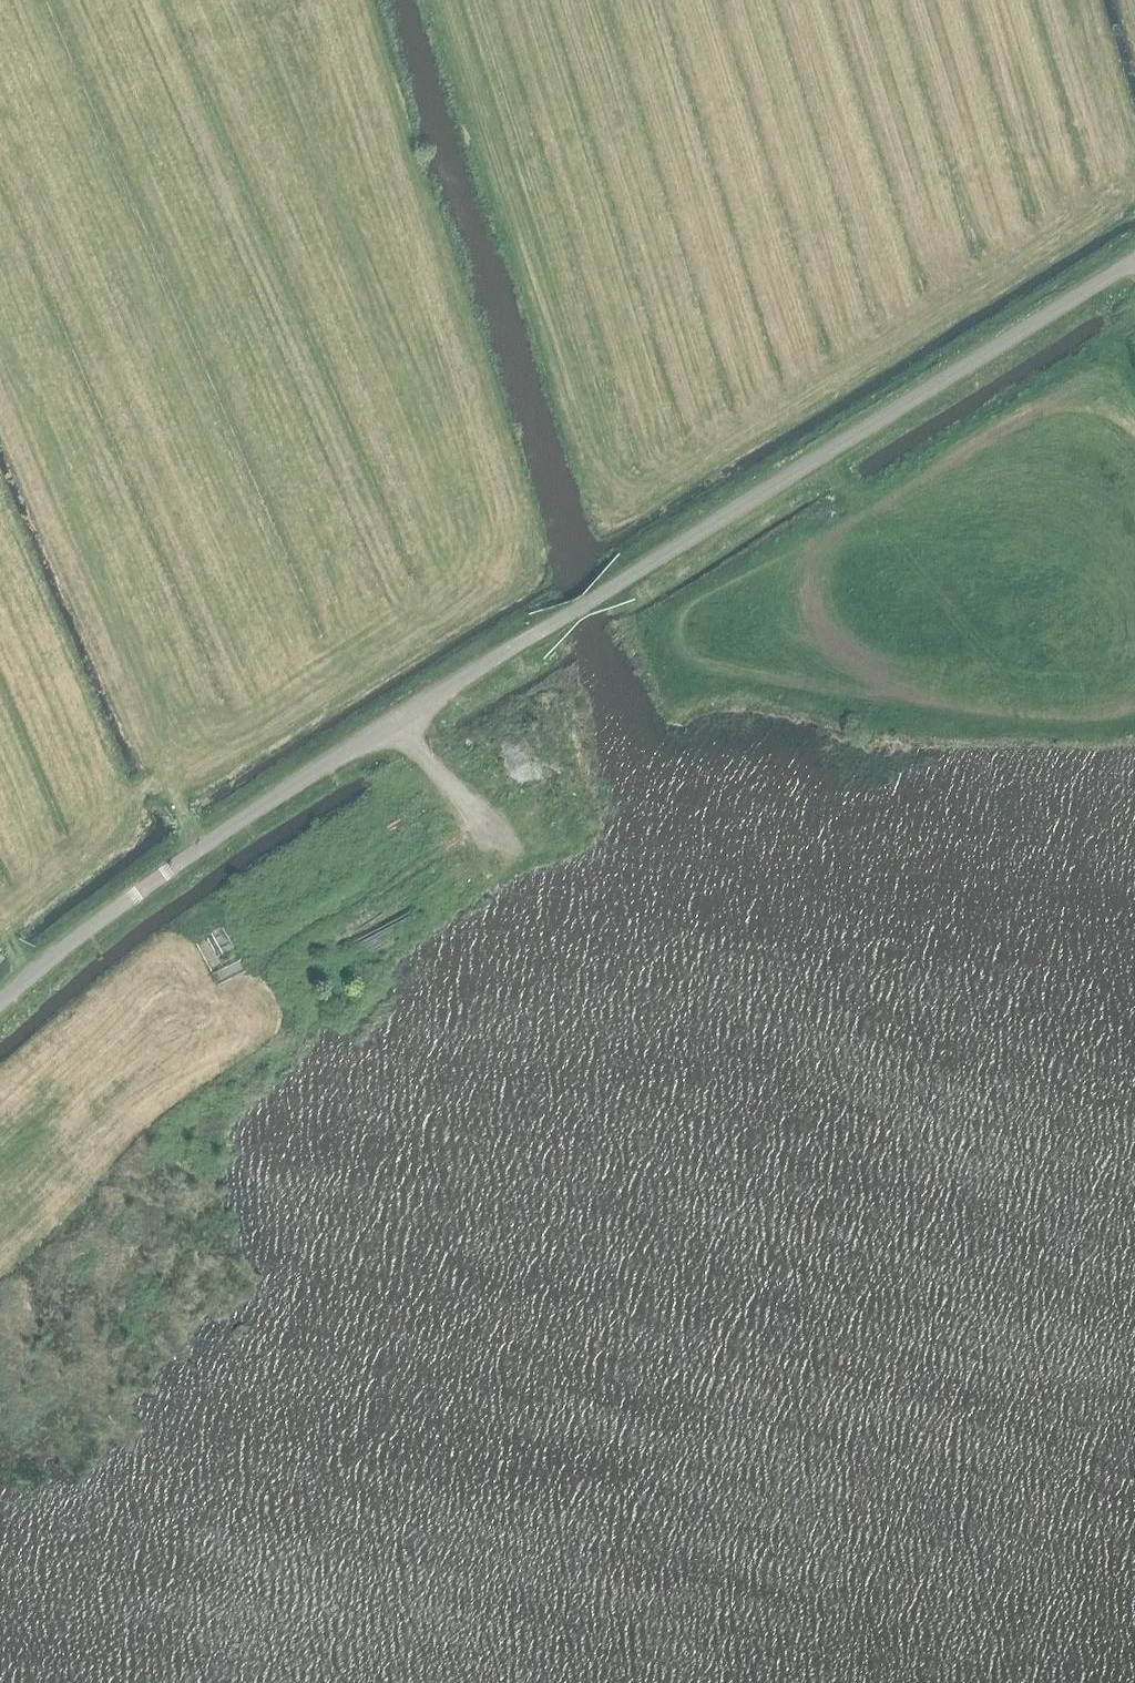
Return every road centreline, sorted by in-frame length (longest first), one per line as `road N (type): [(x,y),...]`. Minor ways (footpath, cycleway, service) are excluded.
road 1 (unclassified): [(0,1002),(152,883),(339,756),(1134,260)]

